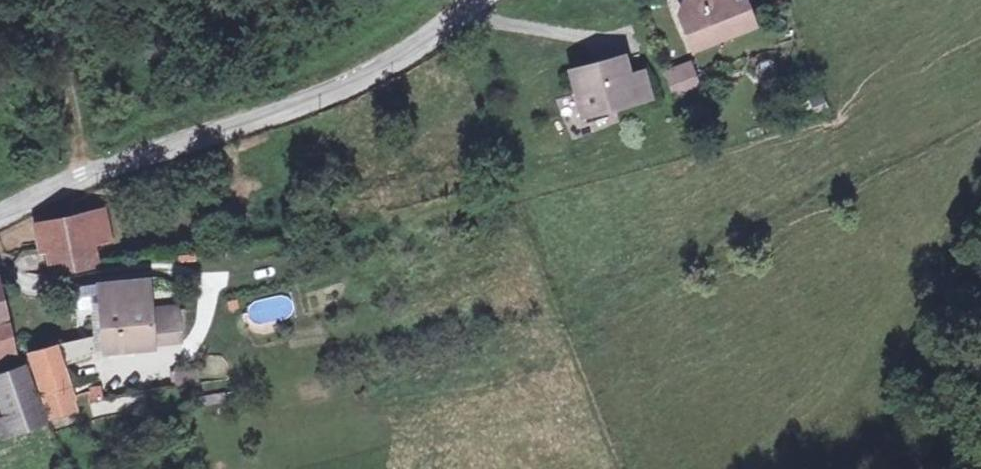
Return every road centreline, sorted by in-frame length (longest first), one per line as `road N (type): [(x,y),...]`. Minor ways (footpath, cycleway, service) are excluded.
road 1 (tertiary): [(0,217),(80,174),(354,85),(482,0)]

